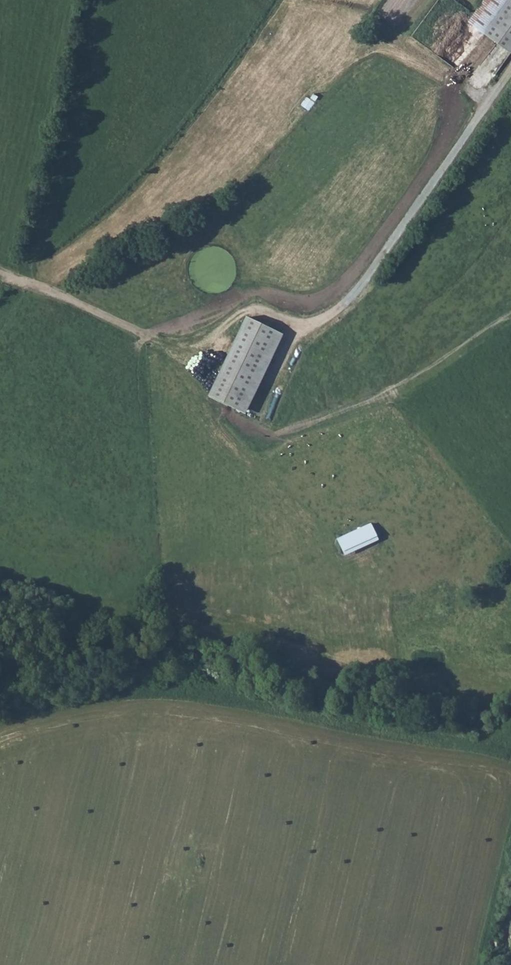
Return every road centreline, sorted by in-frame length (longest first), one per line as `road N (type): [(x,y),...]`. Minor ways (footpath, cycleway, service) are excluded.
road 1 (track): [(254,309),(297,325),(354,293),(510,69)]

